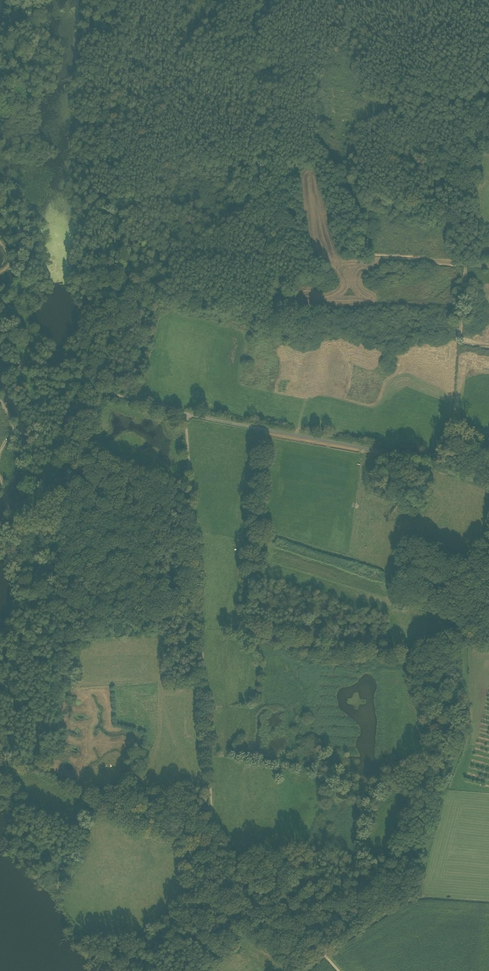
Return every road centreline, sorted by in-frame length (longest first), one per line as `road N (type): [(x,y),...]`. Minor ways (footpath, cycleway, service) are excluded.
road 1 (track): [(199,604),(212,823),(339,970)]
road 2 (track): [(488,531),(468,643),(468,733),(418,898)]
road 3 (track): [(186,413),(387,453),(488,486)]
road 4 (track): [(103,393),(125,262),(111,155)]
road 5 (track): [(488,901),(404,901),(305,970)]
road 6 (track): [(186,413),(199,604)]
road 7 (track): [(80,488),(103,393),(186,413)]
road 8 (track): [(217,836),(152,837),(100,812)]

